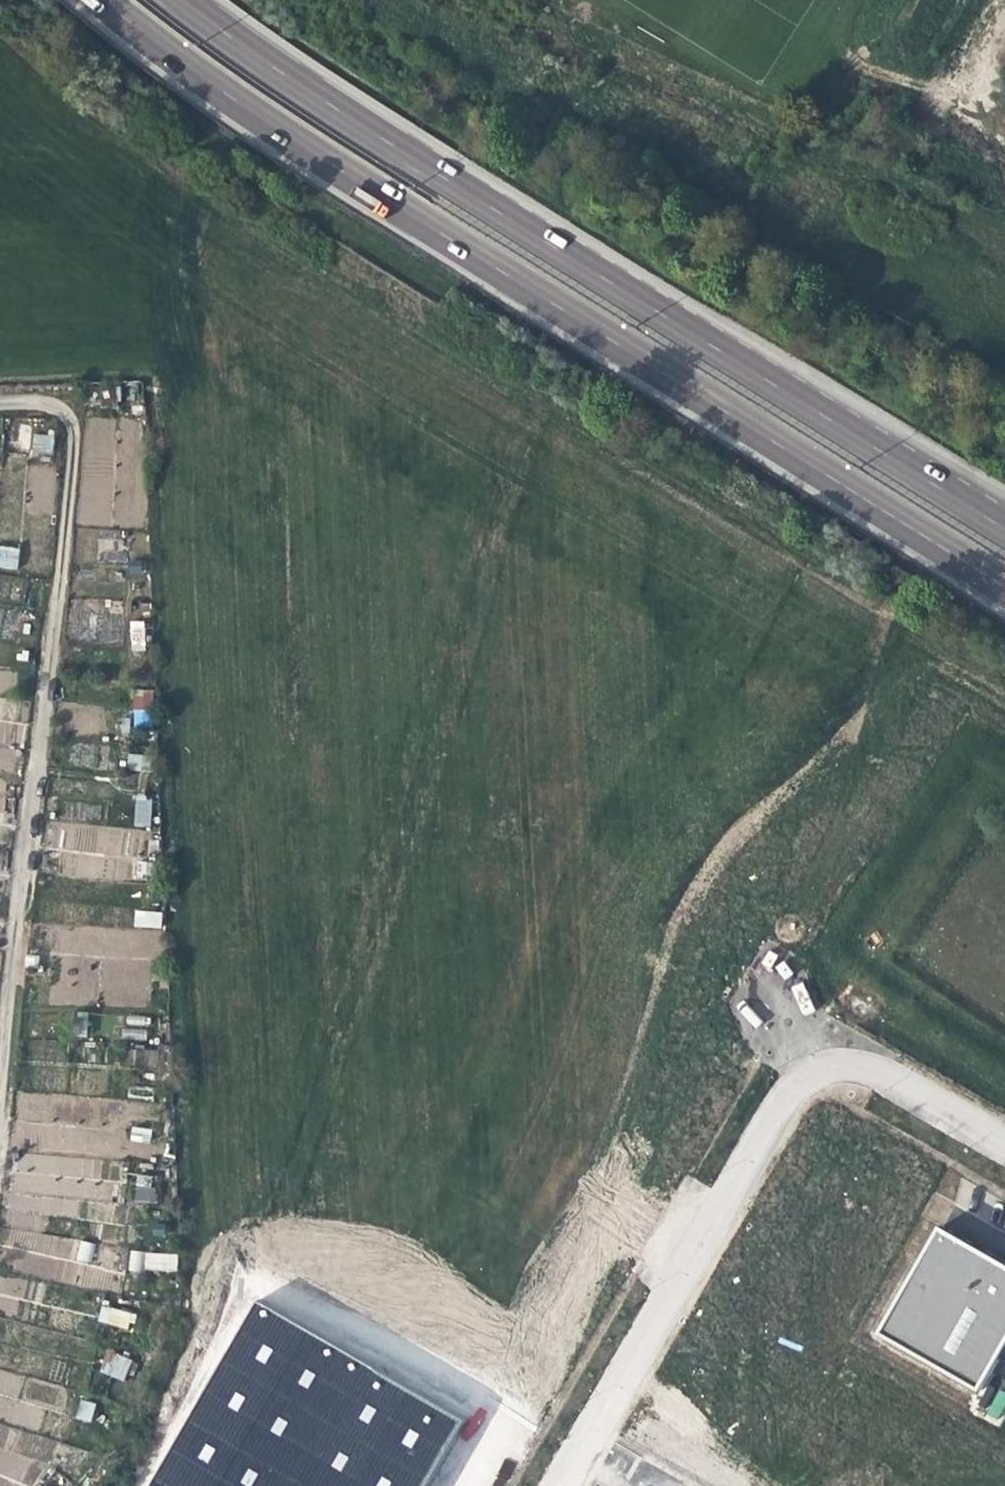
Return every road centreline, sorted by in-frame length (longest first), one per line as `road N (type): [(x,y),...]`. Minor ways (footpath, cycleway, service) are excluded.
road 1 (trunk): [(101,0),(252,114),(1004,587)]
road 2 (track): [(0,396),(41,395),(65,410),(71,431),(0,1014)]
road 3 (trunk): [(695,337),(284,79),(179,0)]
road 4 (unclassified): [(560,1485),(803,1037)]
road 5 (trunk): [(1004,531),(695,337)]
road 6 (trunk): [(1004,496),(818,383),(695,337)]
road 7 (unclassified): [(803,1037),(1004,1155)]
road 8 (track): [(1004,692),(889,616)]

